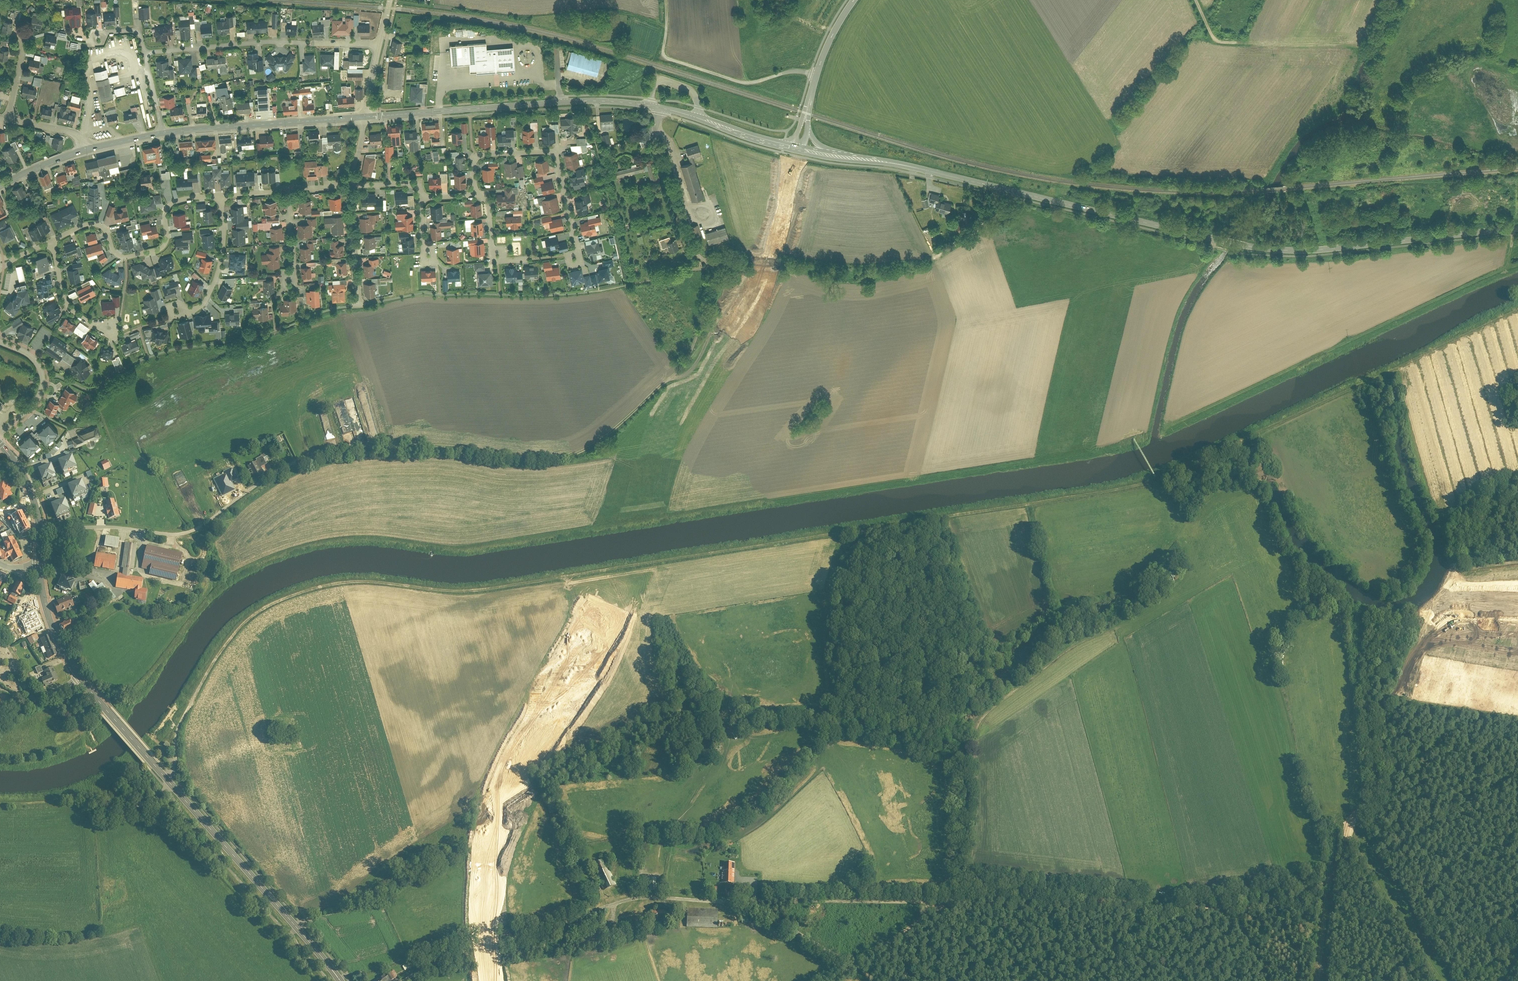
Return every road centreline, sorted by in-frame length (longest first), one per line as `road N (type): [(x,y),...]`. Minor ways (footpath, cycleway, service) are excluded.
road 1 (track): [(167,791),(178,727),(230,636),(262,608),(317,587),(479,591),(1156,483),(1185,462),(1517,310)]
road 2 (unclassified): [(799,149),(753,300),(672,402),(651,445),(611,586),(574,676),(500,804),(491,845),(491,980)]
road 3 (track): [(846,980),(944,908),(1295,906),(1339,875),(1343,825),(1372,797),(1371,710),(1382,691)]
road 4 (secondary): [(1517,228),(1295,250),(1244,245),(888,162)]
road 5 (track): [(494,938),(626,902),(802,895),(886,904),(904,897),(944,908)]
road 6 (track): [(375,441),(536,459),(578,453),(668,379),(693,347),(715,277),(708,264)]
road 7 (primary): [(339,980),(80,678)]
road 8 (residential): [(38,533),(84,526),(182,534),(274,471),(375,441)]
road 9 (secondary): [(660,108),(592,101),(365,117)]
road 10 (residential): [(380,45),(272,41),(145,52)]
road 11 (residential): [(52,242),(90,223),(103,227),(117,254),(146,253),(165,244),(171,204),(221,196)]
road 12 (residential): [(476,193),(478,155),(556,154),(574,257)]
road 13 (secondary): [(365,117),(164,133)]
road 14 (track): [(1382,691),(1447,584),(1475,569),(1517,565)]
road 15 (track): [(0,804),(81,800),(103,811),(149,804),(167,791)]
road 16 (track): [(879,980),(737,897)]
road 17 (track): [(664,56),(743,83),(786,72),(816,76)]
road 18 (track): [(1517,719),(1382,691)]
road 19 (residential): [(221,196),(215,280),(204,300),(175,310)]
road 20 (residential): [(0,341),(32,357),(43,383),(35,403),(0,432)]
road 21 (tertiary): [(807,114),(822,57),(854,0)]

